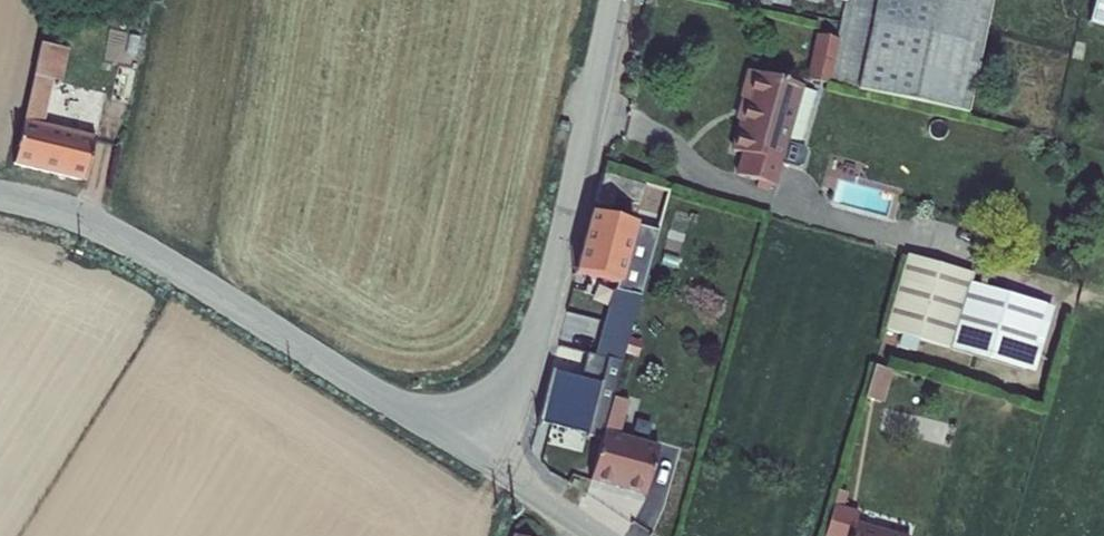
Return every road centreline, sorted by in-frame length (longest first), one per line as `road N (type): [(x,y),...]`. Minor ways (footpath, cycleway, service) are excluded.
road 1 (tertiary): [(0,196),(73,213),(122,235),(481,456)]
road 2 (tertiary): [(481,456),(552,281),(614,0)]
road 3 (tertiary): [(605,535),(481,456)]

